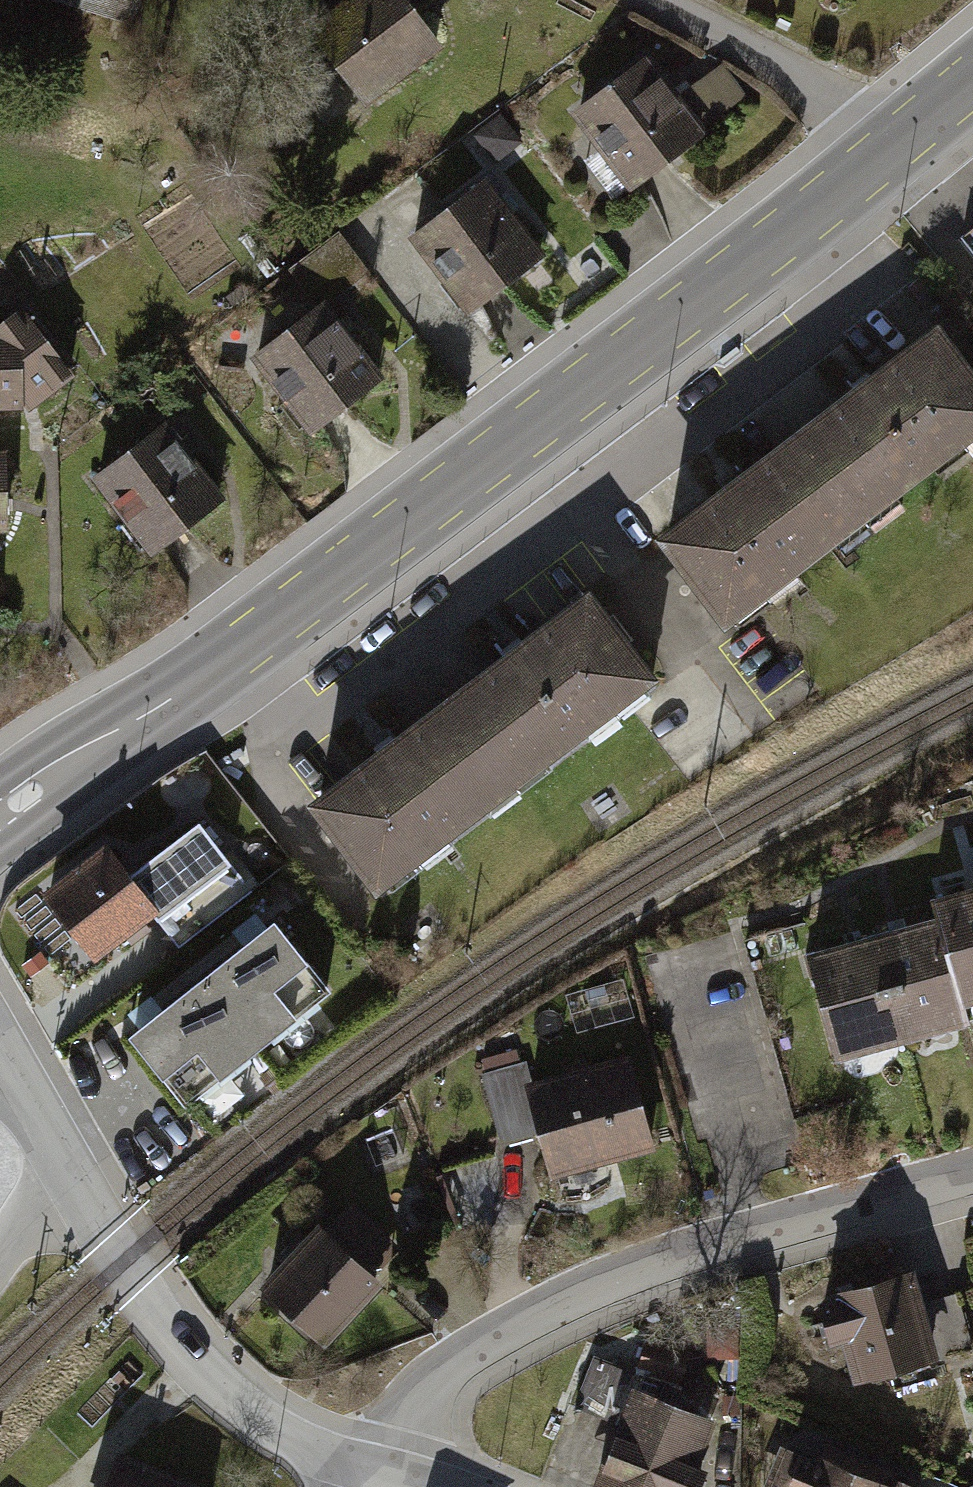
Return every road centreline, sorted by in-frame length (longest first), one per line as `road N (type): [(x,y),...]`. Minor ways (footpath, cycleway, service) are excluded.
road 1 (secondary): [(0,814),(890,142)]
road 2 (residential): [(972,1177),(681,1252),(539,1316),(446,1374),(366,1469)]
road 3 (residential): [(366,1469),(268,1433),(191,1364),(69,1175)]
road 4 (residential): [(890,142),(780,57),(653,0)]
road 5 (residential): [(69,1175),(0,1073)]

